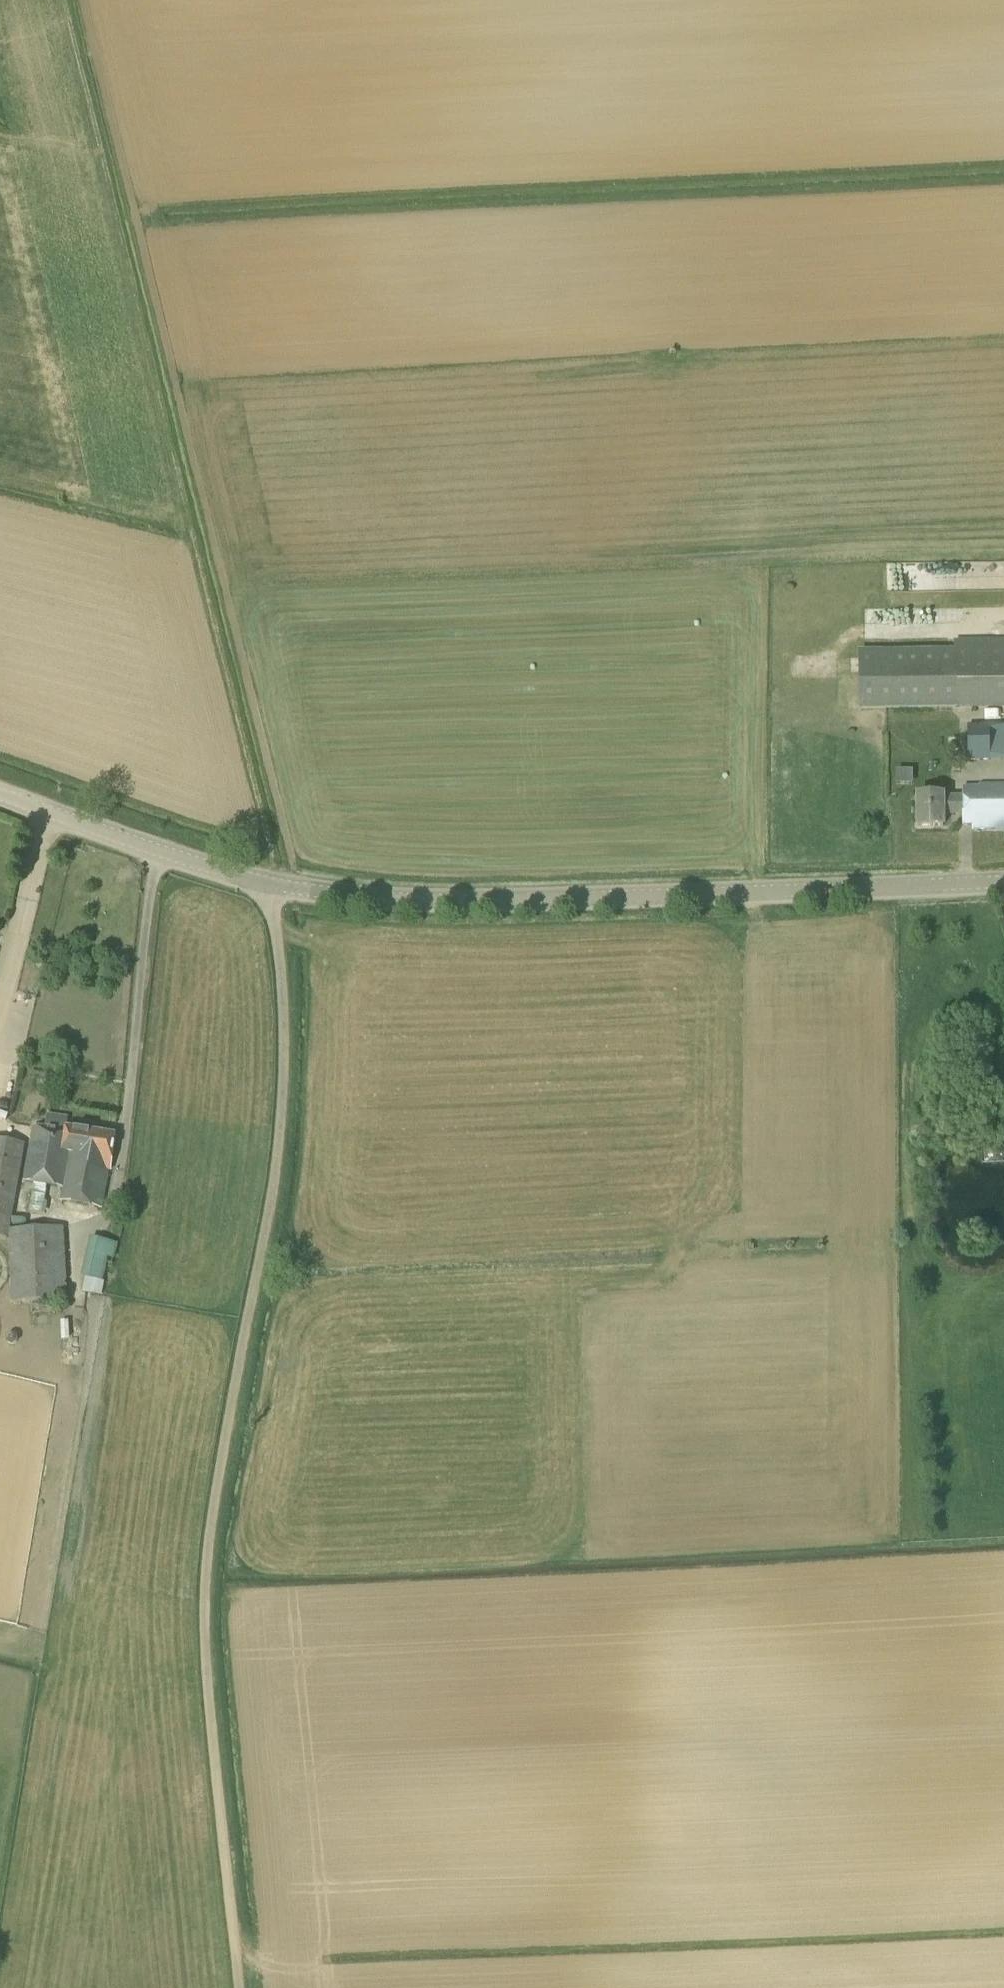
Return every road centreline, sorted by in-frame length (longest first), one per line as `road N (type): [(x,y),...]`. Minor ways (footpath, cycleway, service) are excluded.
road 1 (tertiary): [(553,899),(426,899),(271,883),(0,793)]
road 2 (tertiary): [(553,899),(1003,881)]

